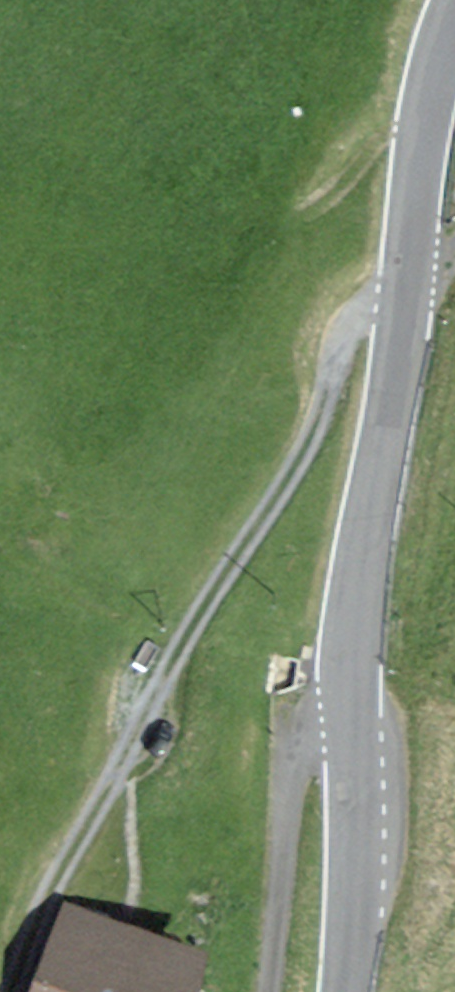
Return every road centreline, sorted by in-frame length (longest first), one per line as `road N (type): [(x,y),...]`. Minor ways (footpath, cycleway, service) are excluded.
road 1 (track): [(9,991),(186,629),(302,460),(345,326),(371,313),(398,318)]
road 2 (unclassified): [(454,26),(431,99),(368,491),(351,717)]
road 3 (residential): [(262,991),(286,773),(298,738),(323,717),(351,717)]
road 4 (unclassified): [(351,717),(344,991)]

